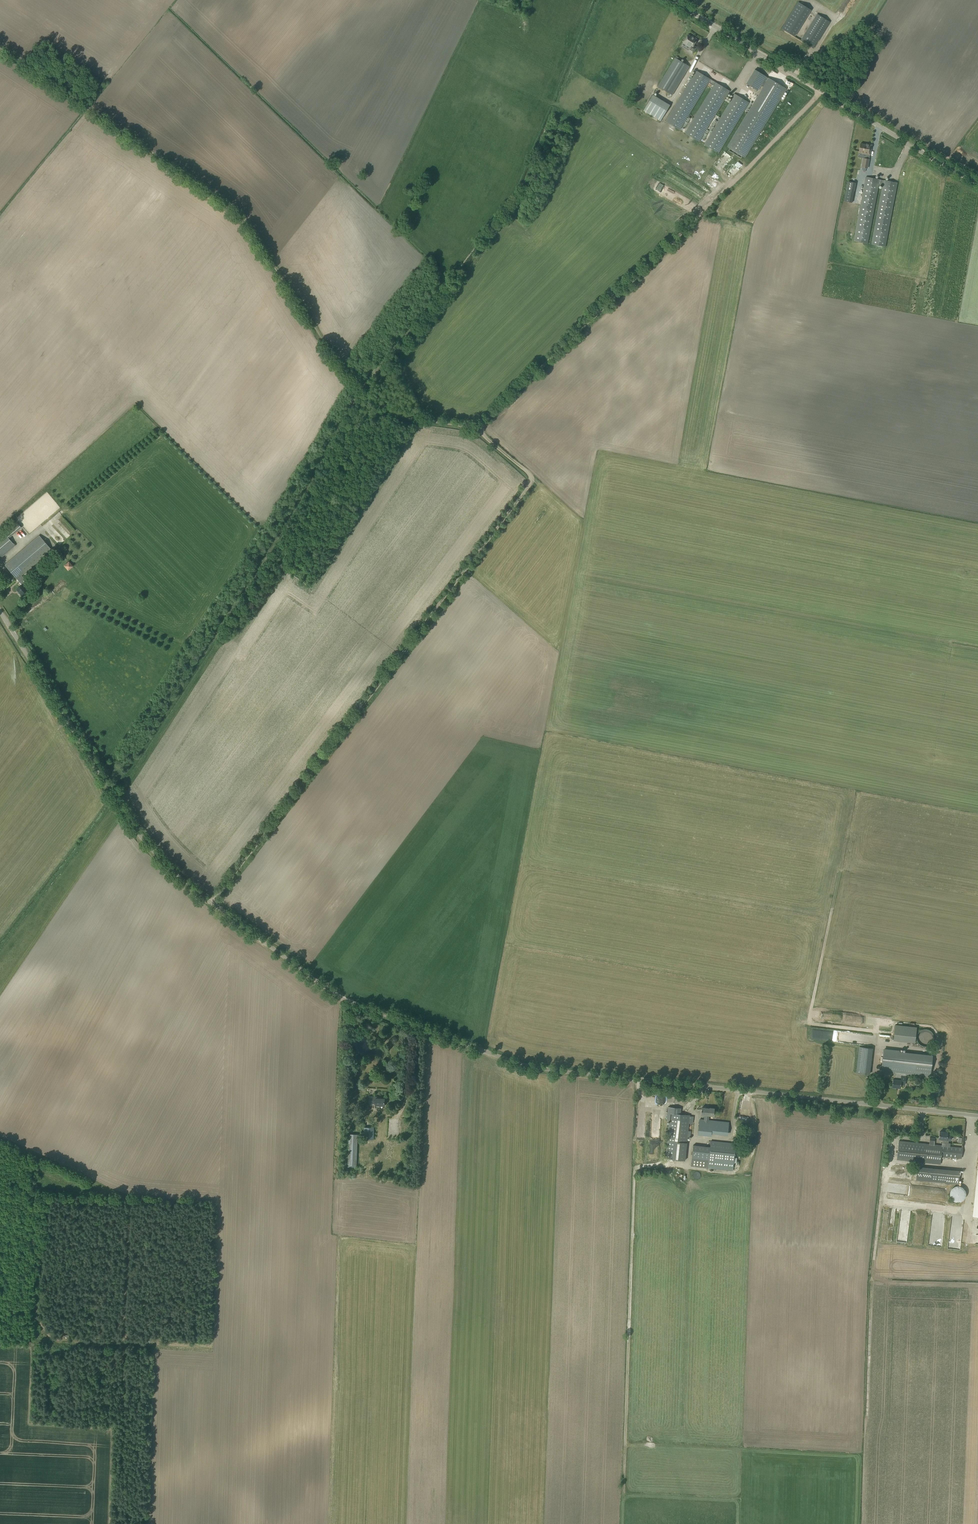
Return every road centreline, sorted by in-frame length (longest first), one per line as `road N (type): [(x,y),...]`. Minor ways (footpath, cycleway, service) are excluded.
road 1 (unclassified): [(977,1116),(544,1069),(350,1000),(159,859),(0,606)]
road 2 (track): [(0,49),(232,206),(344,369),(373,398),(397,413),(481,426)]
road 3 (track): [(213,901),(531,484),(481,426)]
road 4 (track): [(481,426),(824,91)]
road 5 (unclassified): [(977,183),(673,0)]
road 6 (track): [(0,1138),(118,1192),(215,1199)]

